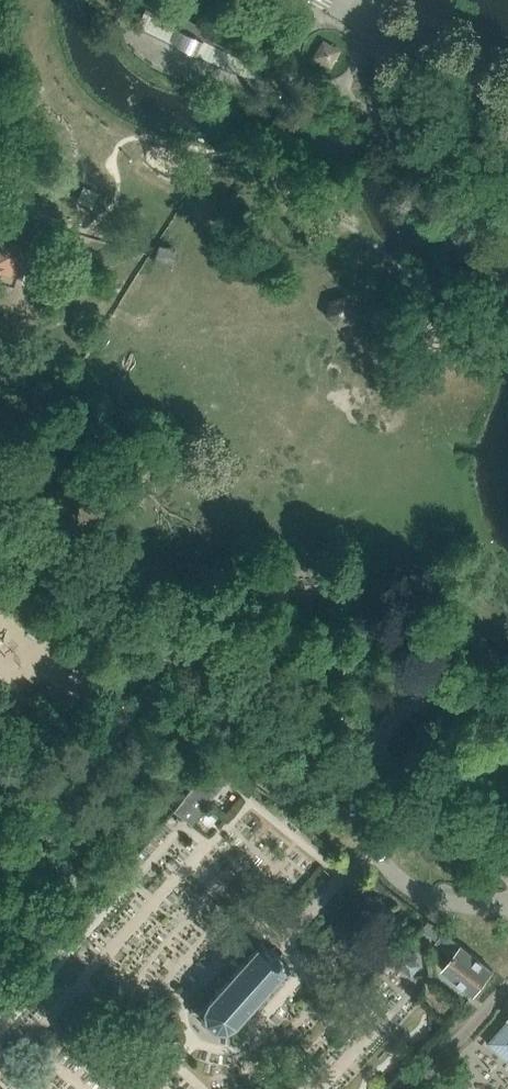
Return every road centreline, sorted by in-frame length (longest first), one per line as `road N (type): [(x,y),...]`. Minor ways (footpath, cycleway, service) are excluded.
road 1 (residential): [(507,692),(448,688),(403,710),(373,749),(363,805),(372,842),(406,884),(456,906),(507,901)]
road 2 (tertiary): [(507,95),(338,0)]

